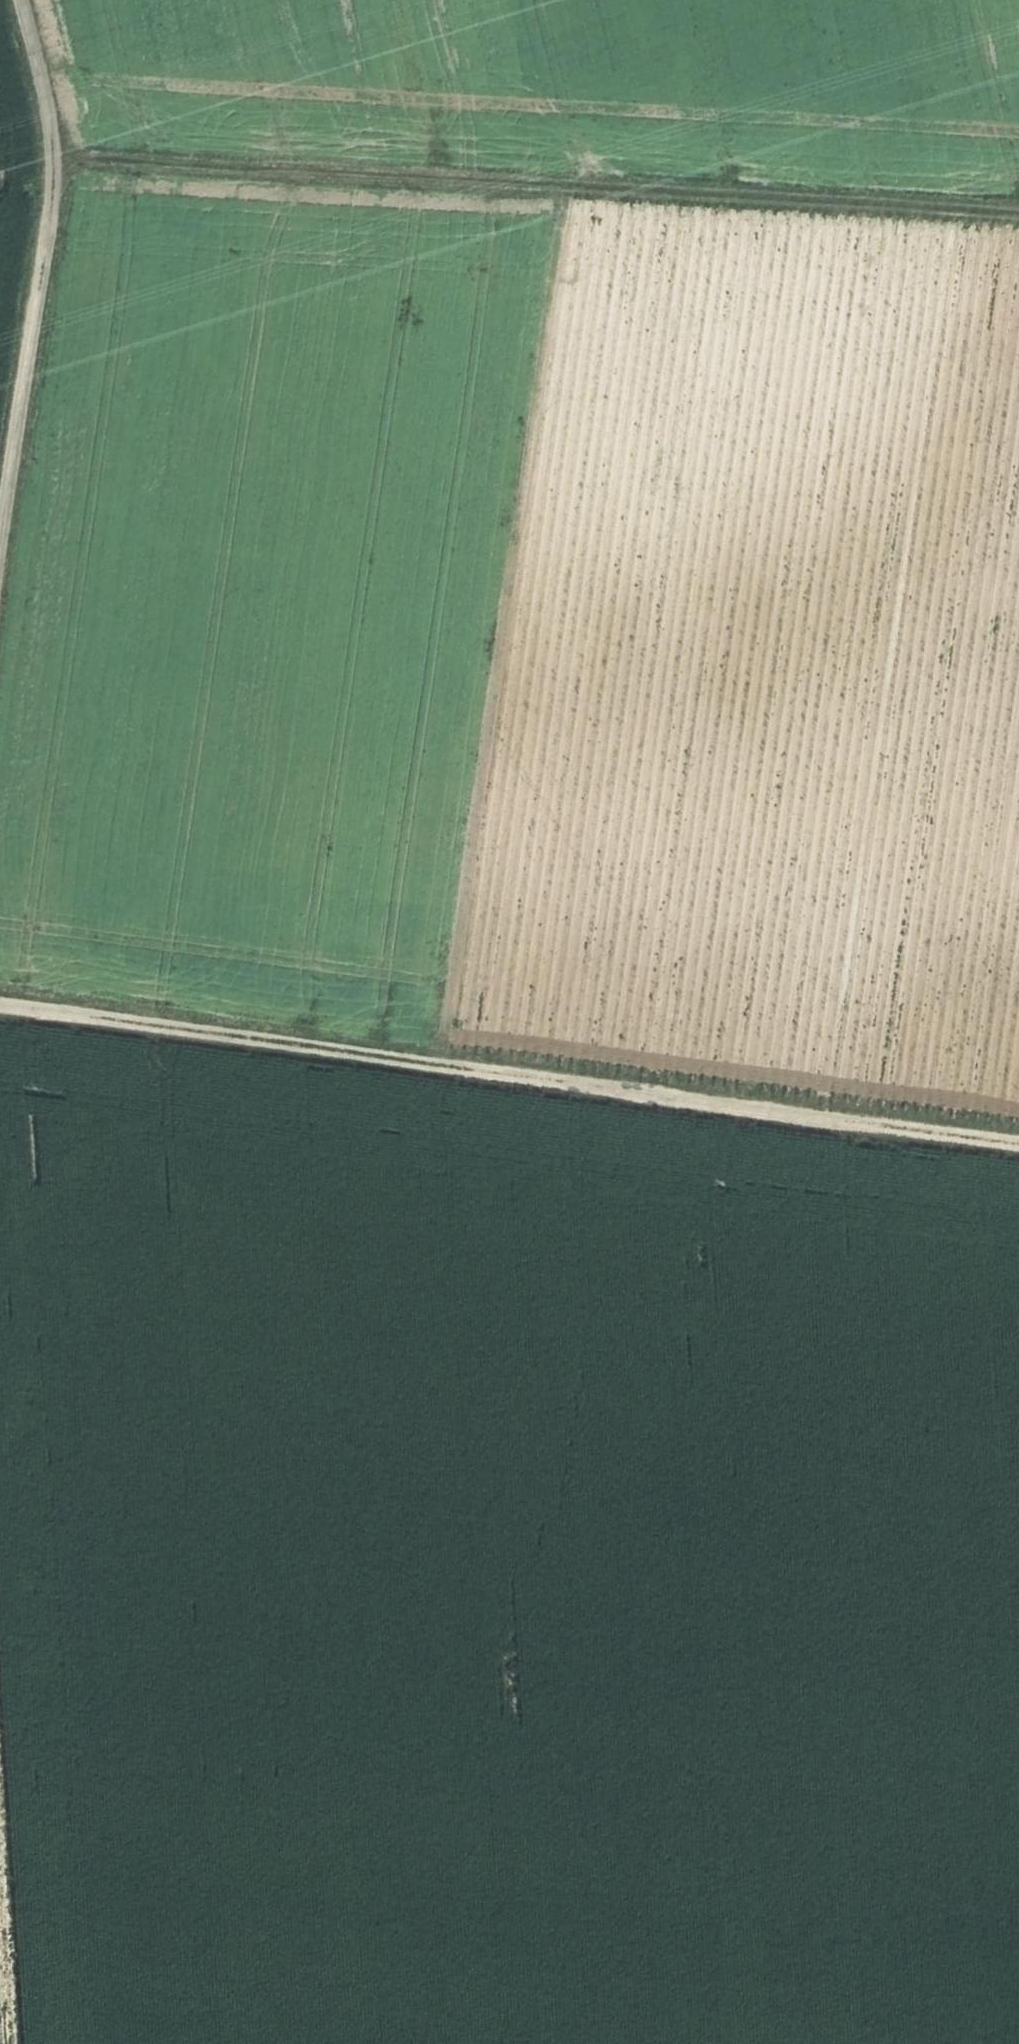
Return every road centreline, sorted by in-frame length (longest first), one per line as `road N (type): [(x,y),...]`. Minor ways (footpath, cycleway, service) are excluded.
road 1 (track): [(0,1001),(1018,1133)]
road 2 (track): [(1018,204),(56,151)]
road 3 (track): [(0,550),(57,182),(56,120),(25,0)]
road 4 (track): [(13,2043),(0,1877)]

